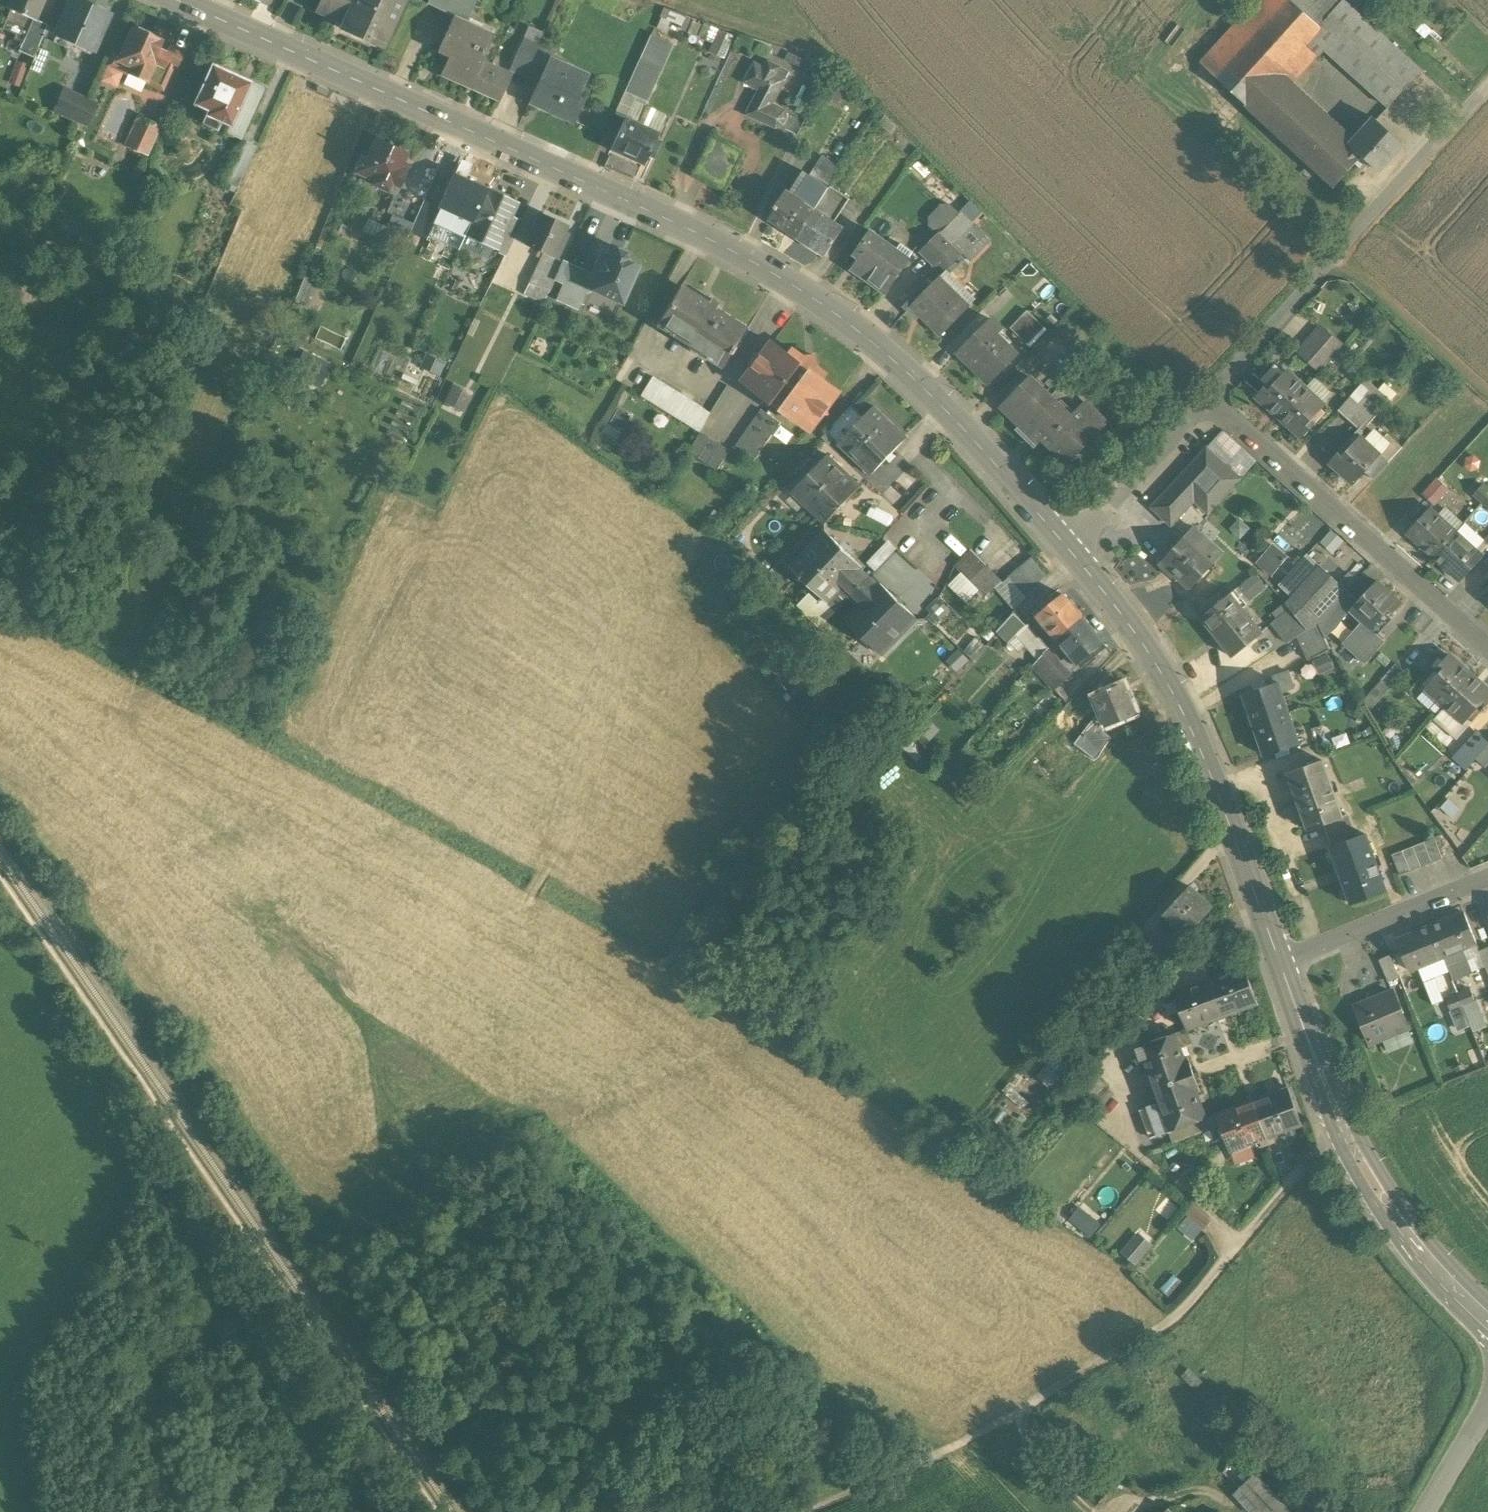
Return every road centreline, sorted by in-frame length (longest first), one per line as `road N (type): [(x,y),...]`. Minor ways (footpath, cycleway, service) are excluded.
road 1 (secondary): [(1069,550),(929,392),(805,293),(642,208),(175,0)]
road 2 (secondary): [(1276,958),(1227,809),(1193,739),(1153,660),(1069,550)]
road 3 (secondary): [(1487,1326),(1419,1255),(1344,1133),(1276,958)]
road 4 (residential): [(1208,398),(1487,652)]
road 5 (residential): [(1276,958),(1487,875)]
road 6 (track): [(1010,1415),(931,1460),(806,1511)]
road 7 (residential): [(1069,550),(1208,398)]
road 8 (track): [(1487,391),(1336,256)]
road 9 (residential): [(1208,398),(1336,256)]
road 10 (track): [(1010,1415),(1086,1511)]
road 11 (unclassified): [(1425,1511),(1487,1409)]

